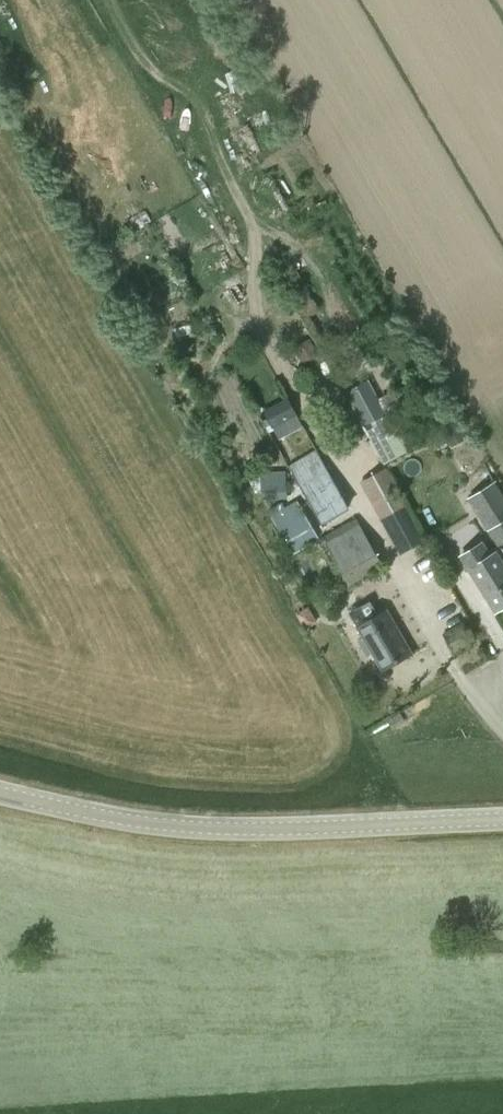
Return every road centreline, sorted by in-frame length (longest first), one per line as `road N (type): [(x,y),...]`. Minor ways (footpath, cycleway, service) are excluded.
road 1 (tertiary): [(0,795),(105,821),(228,831),(502,819)]

